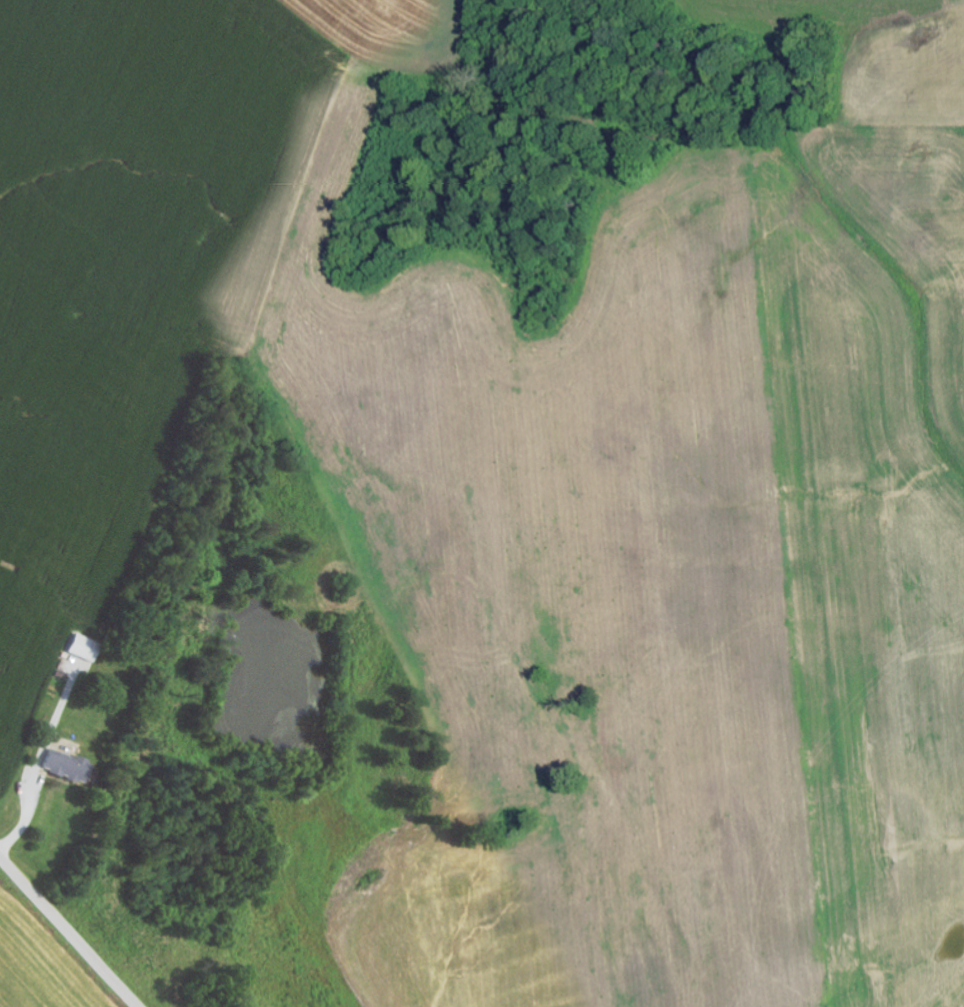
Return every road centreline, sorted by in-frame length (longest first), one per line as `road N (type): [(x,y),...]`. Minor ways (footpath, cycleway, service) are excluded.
road 1 (residential): [(963,900),(792,577),(688,463)]
road 2 (residential): [(0,859),(135,1006)]

